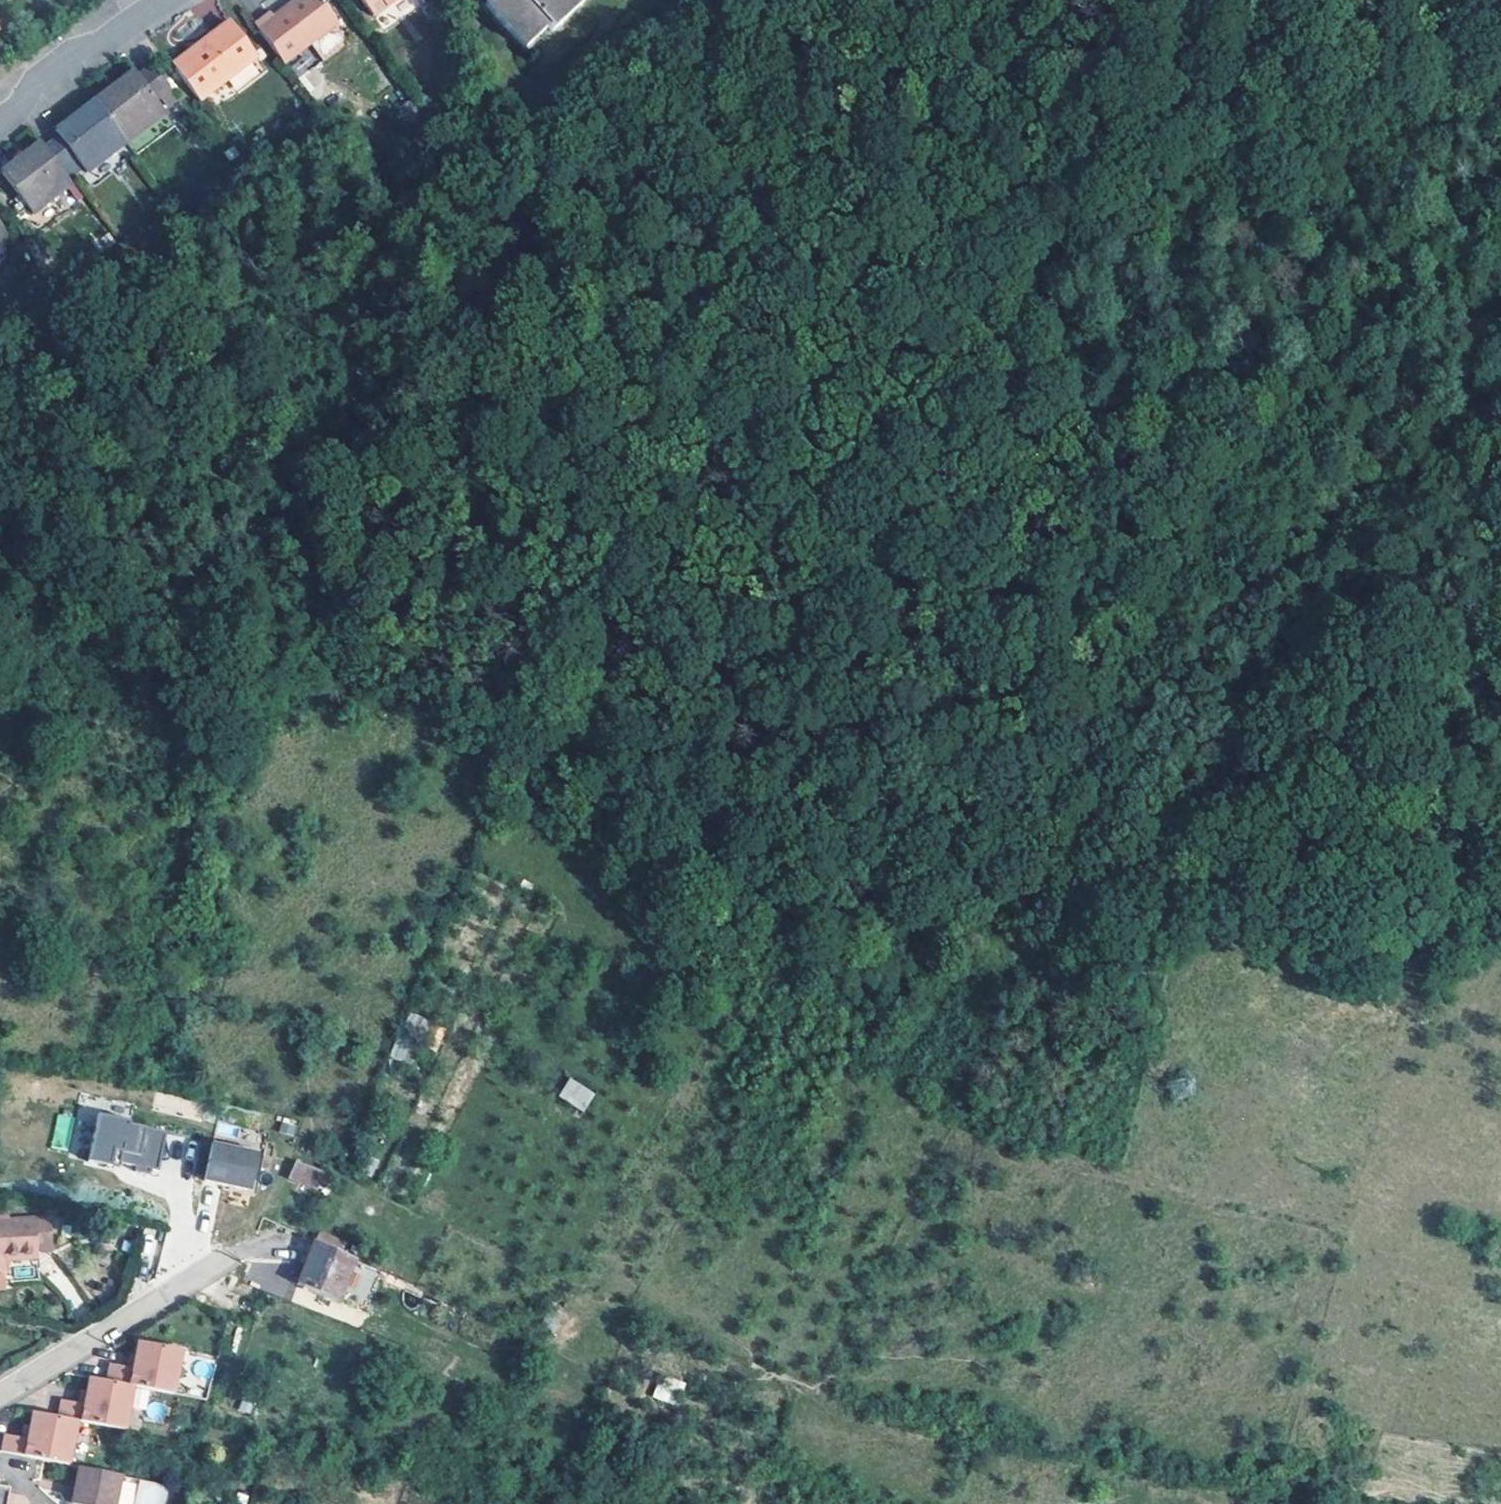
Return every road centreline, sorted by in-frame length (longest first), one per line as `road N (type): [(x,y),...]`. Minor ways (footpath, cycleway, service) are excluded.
road 1 (residential): [(232,1250),(0,1400)]
road 2 (residential): [(171,0),(0,123)]

